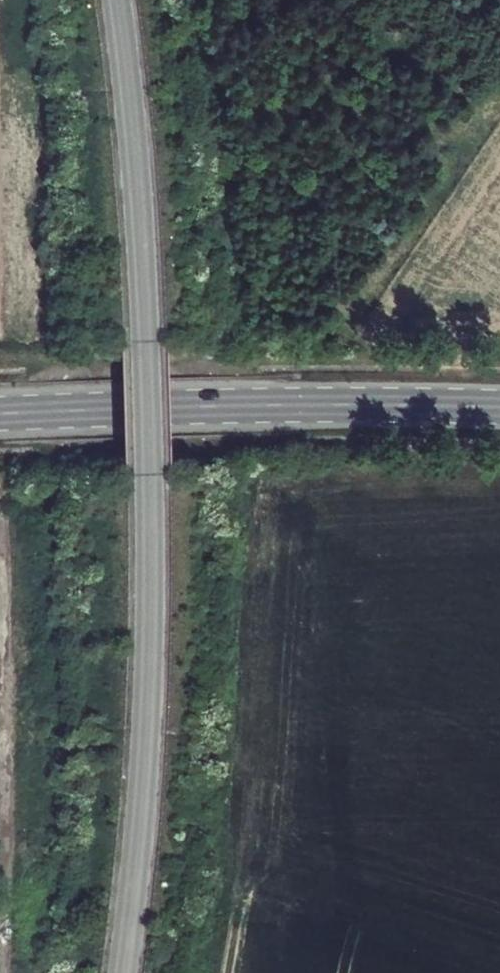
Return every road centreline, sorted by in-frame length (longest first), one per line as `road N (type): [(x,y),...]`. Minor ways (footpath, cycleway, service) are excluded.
road 1 (tertiary): [(122,972),(142,775),(149,485),(140,235),(116,0)]
road 2 (primary): [(0,414),(499,407)]
road 3 (track): [(0,544),(4,972)]

